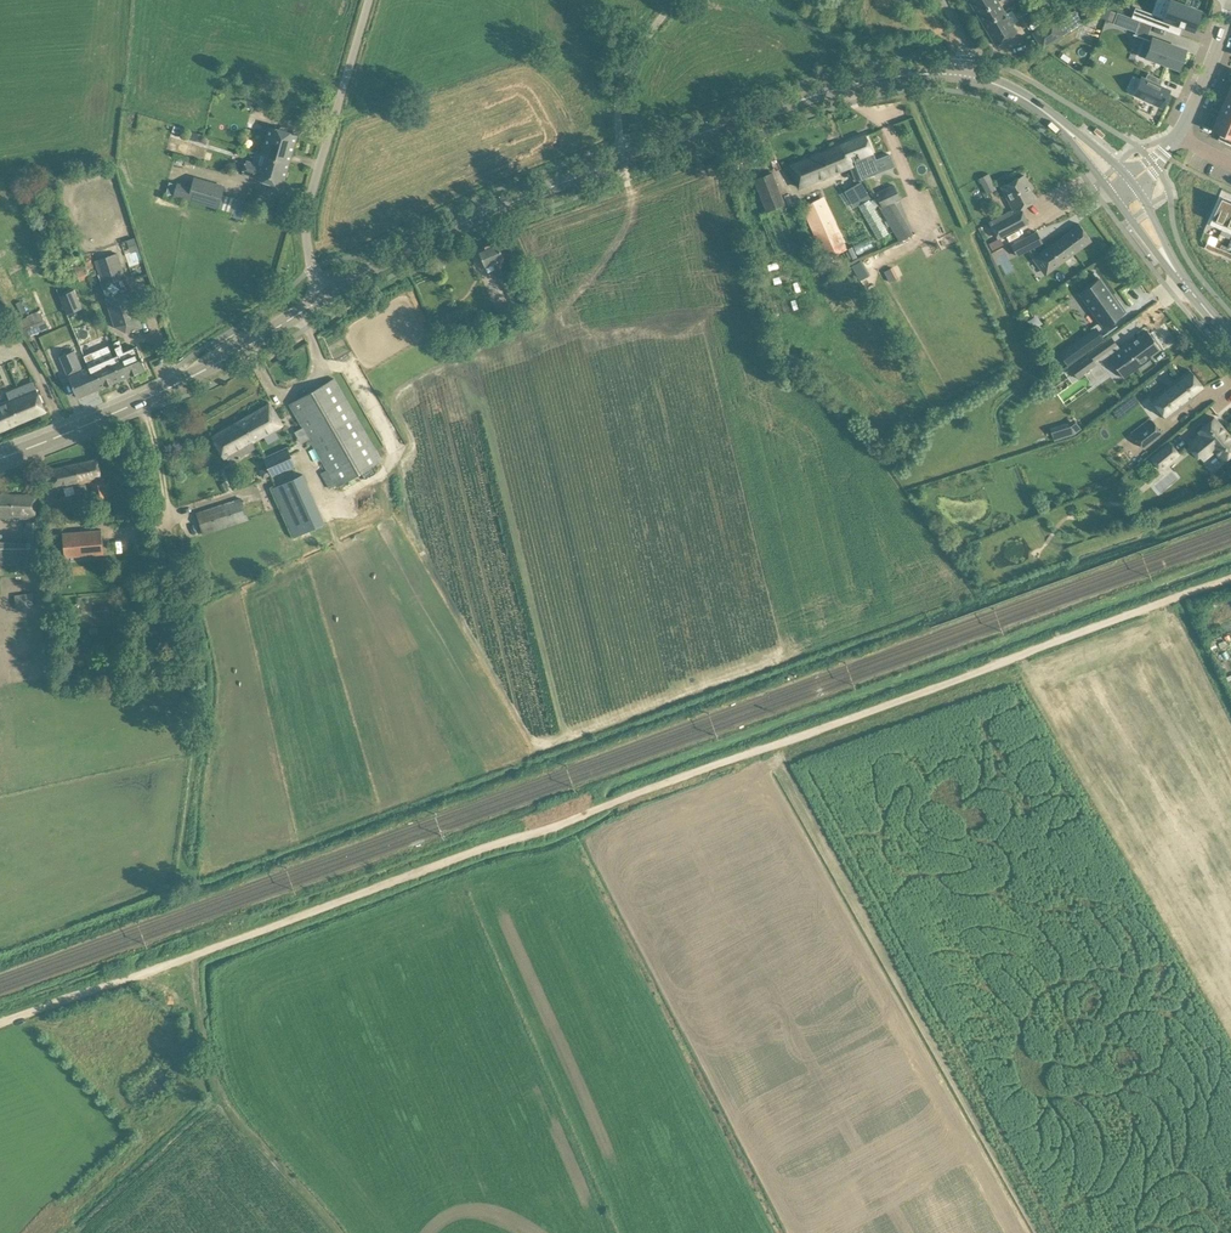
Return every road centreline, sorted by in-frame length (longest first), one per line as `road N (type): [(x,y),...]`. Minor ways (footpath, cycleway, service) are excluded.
road 1 (track): [(1230,580),(193,959)]
road 2 (tertiary): [(0,460),(200,373),(328,294)]
road 3 (tertiary): [(328,294),(448,229),(621,160)]
road 4 (track): [(340,1232),(233,1111),(193,959)]
road 5 (unclassified): [(328,294),(308,259),(307,206),(368,0)]
road 6 (tertiary): [(621,160),(874,79)]
road 7 (tertiary): [(1132,182),(1020,90),(960,74)]
road 8 (track): [(193,959),(0,1028)]
road 9 (tertiary): [(960,74),(1051,124),(1116,198)]
road 10 (unclassified): [(621,160),(619,91),(674,0)]
road 11 (residential): [(1230,4),(1177,136)]
road 12 (tertiary): [(1191,289),(1132,182)]

